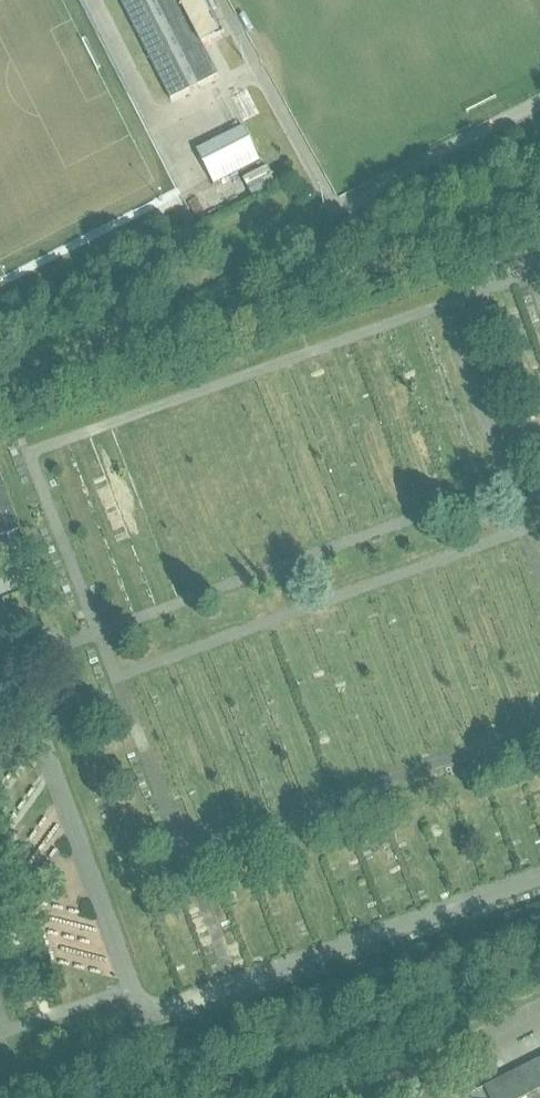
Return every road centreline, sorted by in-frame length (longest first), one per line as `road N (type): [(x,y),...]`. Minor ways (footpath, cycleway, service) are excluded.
road 1 (residential): [(418,1085),(539,1023)]

